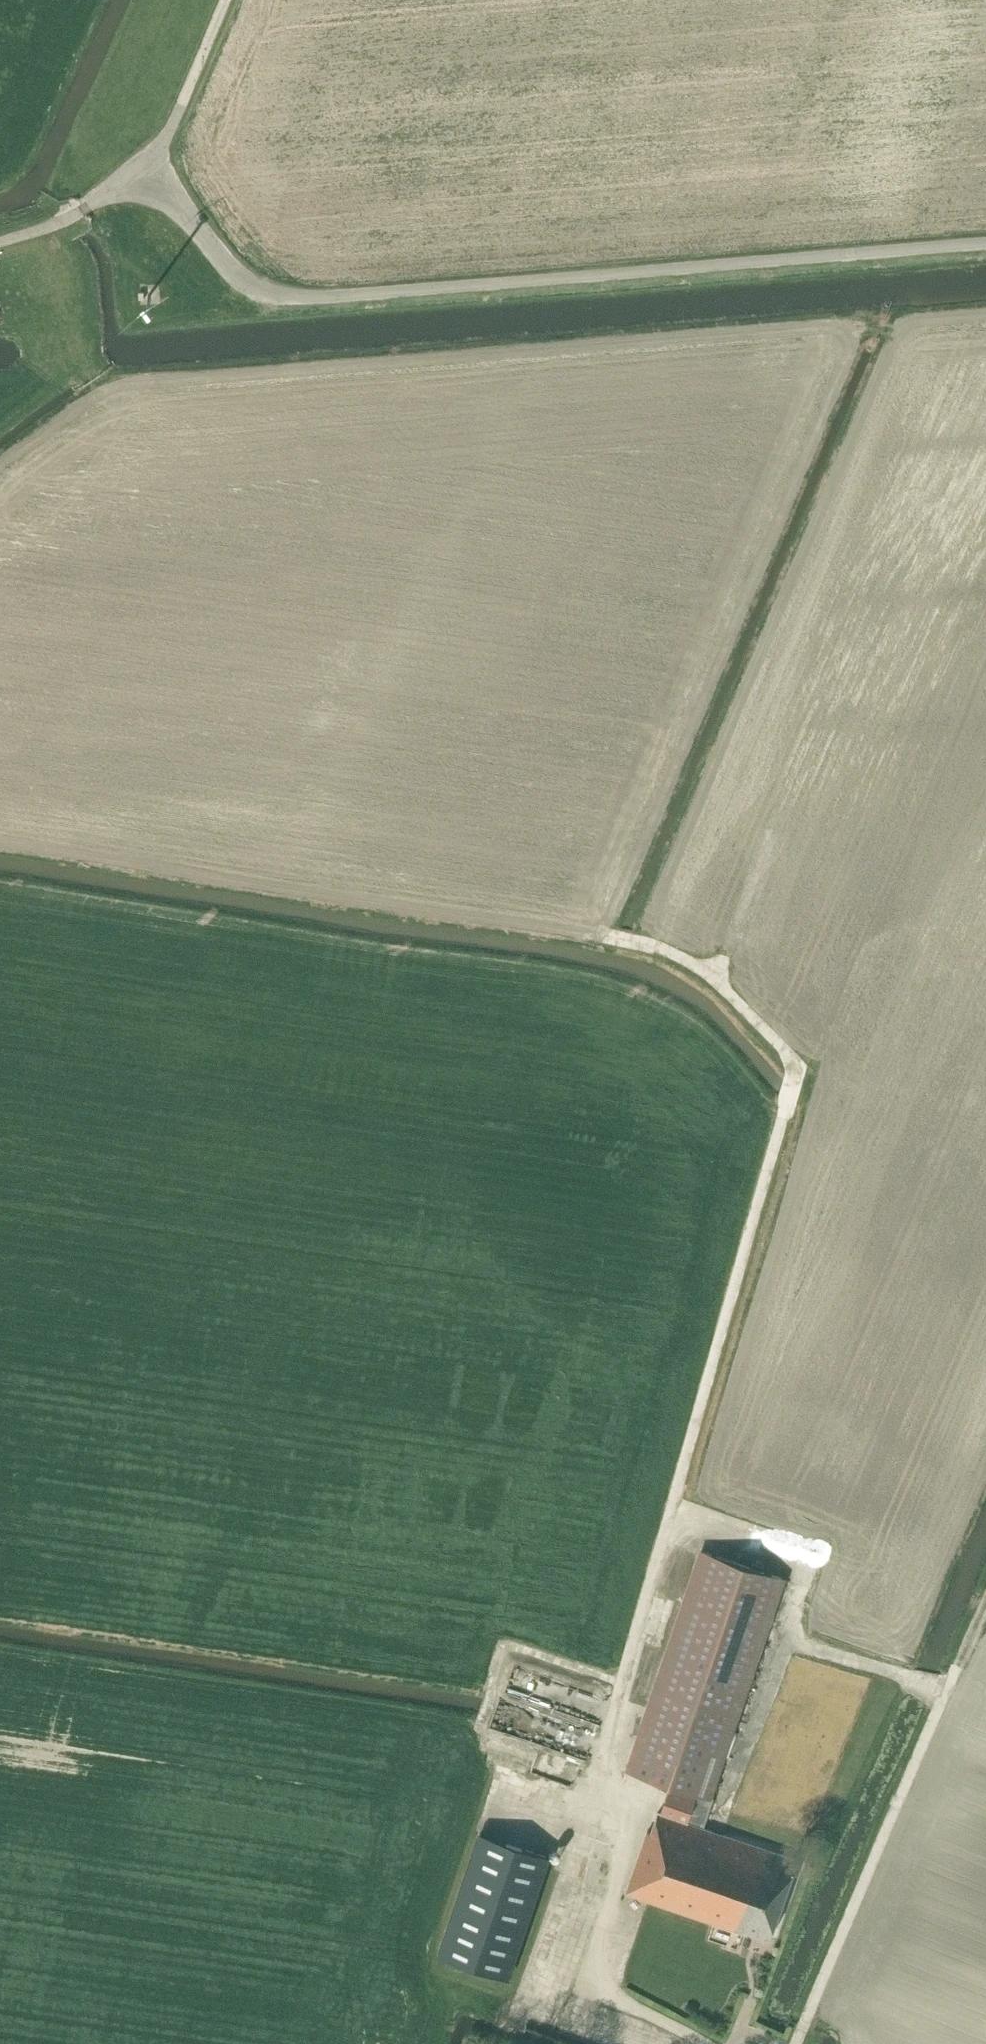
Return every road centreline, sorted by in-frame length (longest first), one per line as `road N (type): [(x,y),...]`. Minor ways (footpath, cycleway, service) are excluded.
road 1 (track): [(945,1690),(786,1637),(813,1555),(675,1504),(794,1066),(714,975),(659,946),(605,935)]
road 2 (unclassified): [(0,242),(50,227),(145,172)]
road 3 (track): [(714,975),(765,826)]

